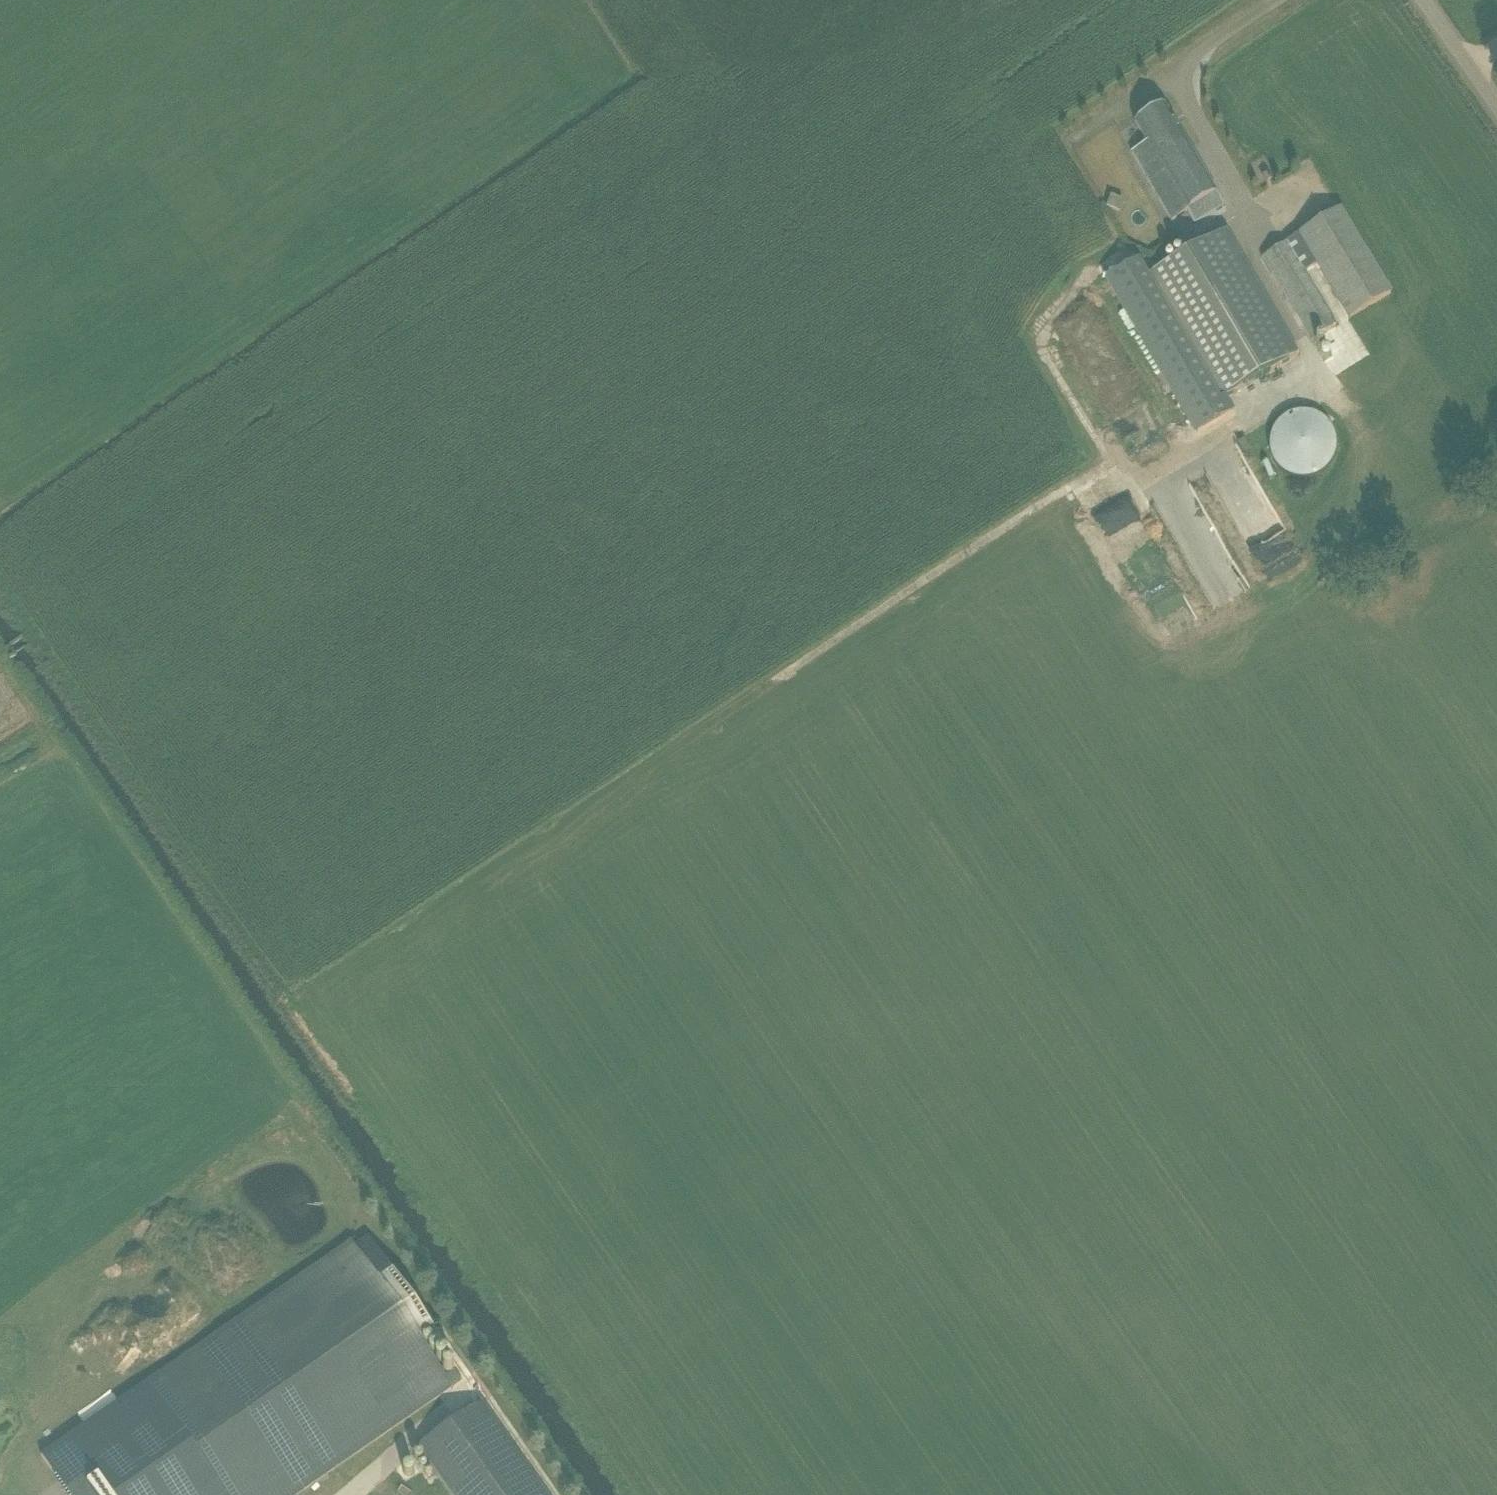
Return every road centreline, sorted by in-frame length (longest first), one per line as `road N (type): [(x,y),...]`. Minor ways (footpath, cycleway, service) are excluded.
road 1 (unclassified): [(1496,109),(1422,0)]

